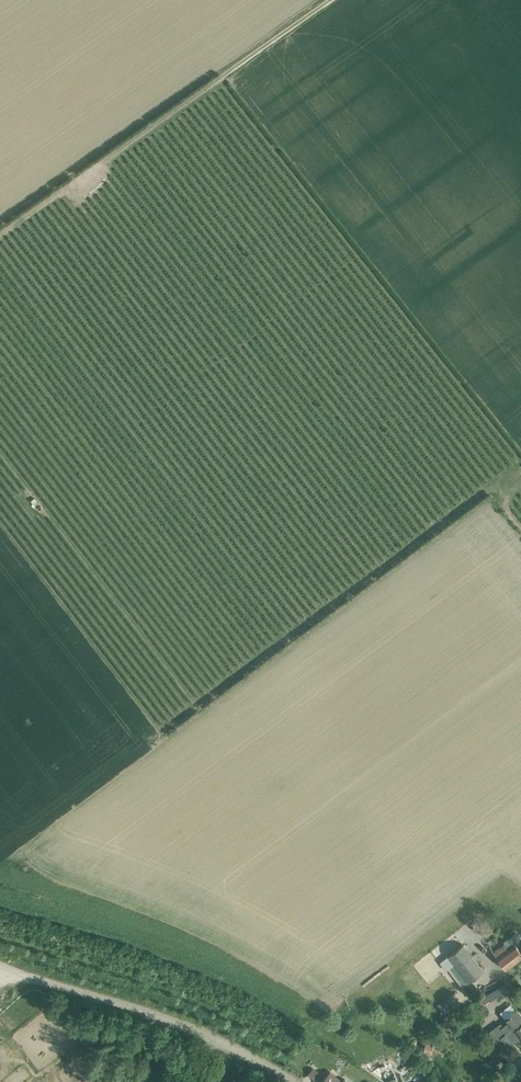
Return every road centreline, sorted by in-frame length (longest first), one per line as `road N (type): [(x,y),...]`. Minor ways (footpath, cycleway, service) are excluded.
road 1 (track): [(328,0),(0,236)]
road 2 (unclassified): [(292,1081),(178,1023),(0,965)]

